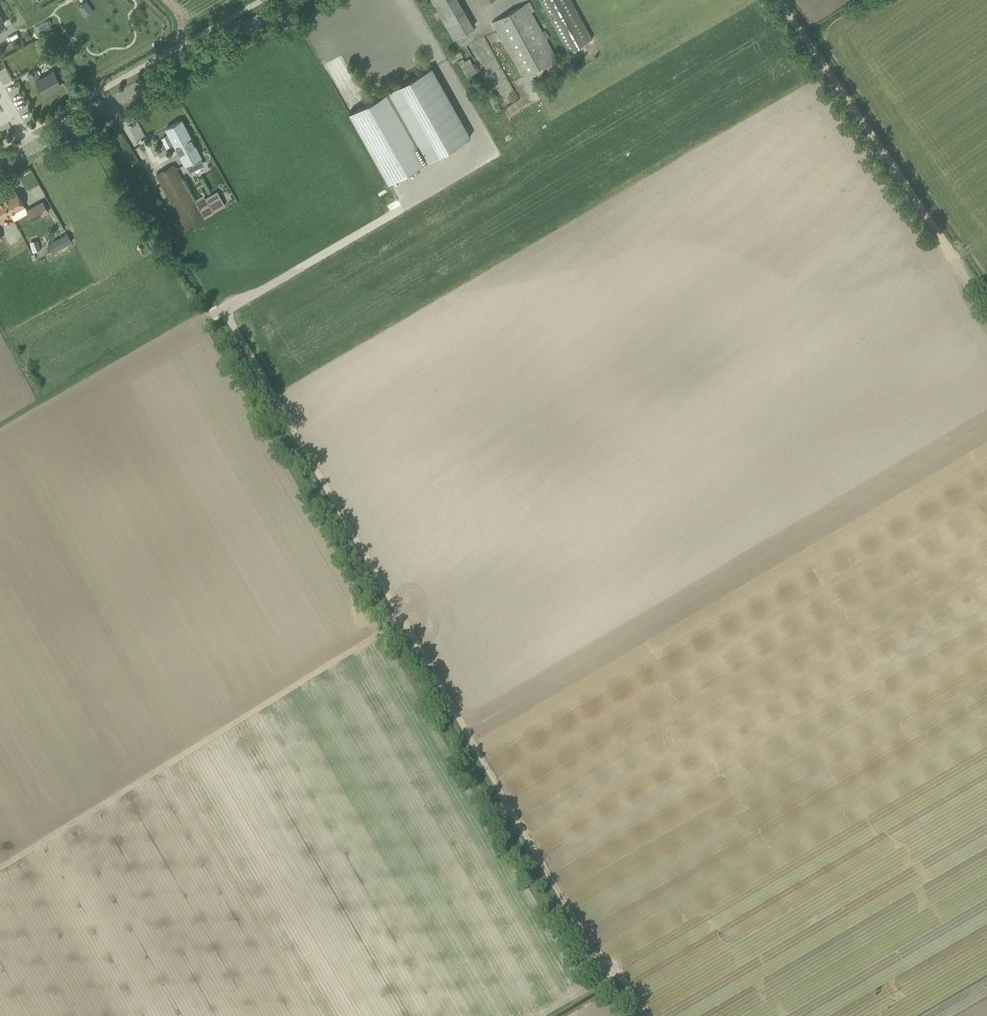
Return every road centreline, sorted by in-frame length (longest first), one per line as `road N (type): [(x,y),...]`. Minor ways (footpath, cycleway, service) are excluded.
road 1 (track): [(779,0),(986,303)]
road 2 (tertiary): [(0,165),(295,0)]

